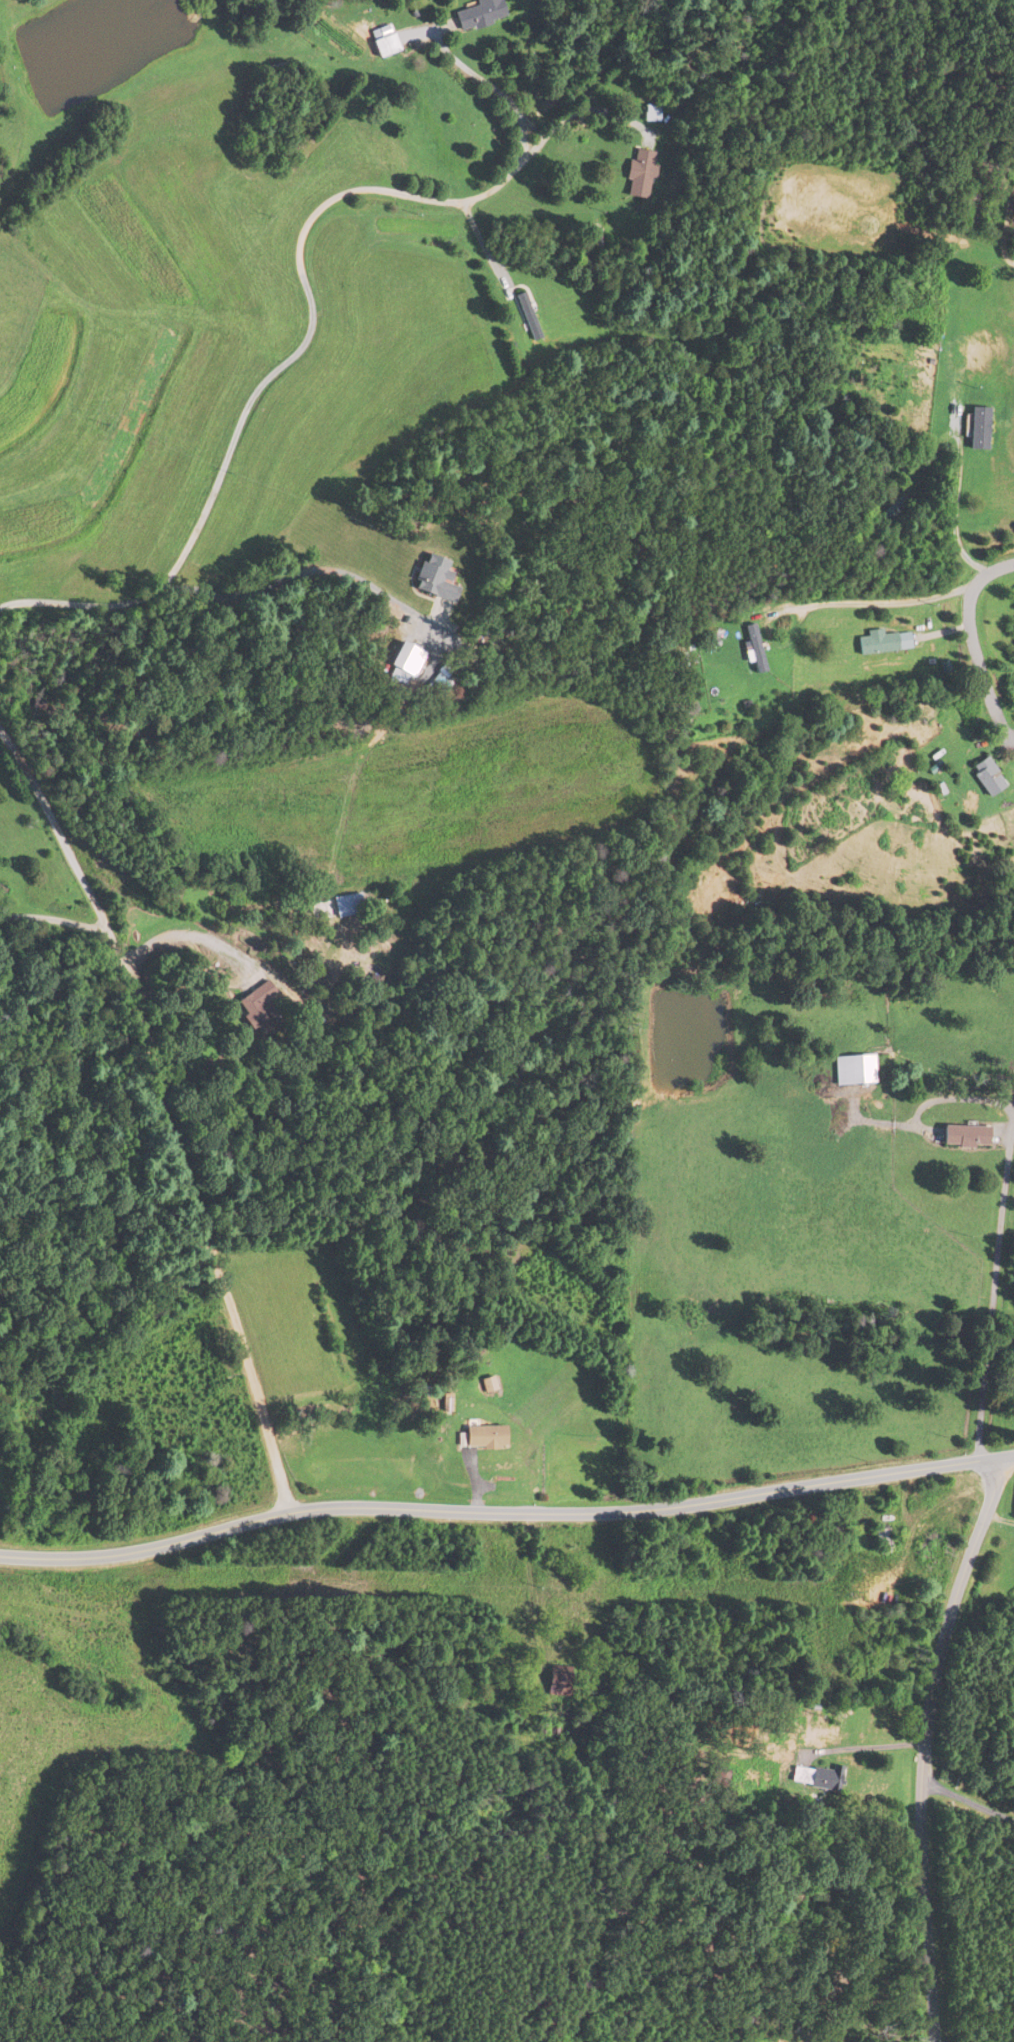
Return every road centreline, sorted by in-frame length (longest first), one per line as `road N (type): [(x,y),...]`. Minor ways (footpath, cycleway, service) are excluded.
road 1 (residential): [(1013,1457),(655,1513),(288,1512),(116,1556),(0,1556)]
road 2 (residential): [(288,1512),(243,1334),(113,939),(17,746),(0,729)]
road 3 (residential): [(934,2041),(920,1843),(922,1742),(946,1620),(999,1459)]
road 4 (residential): [(1013,561),(993,569),(967,600),(979,667),(1009,741)]

